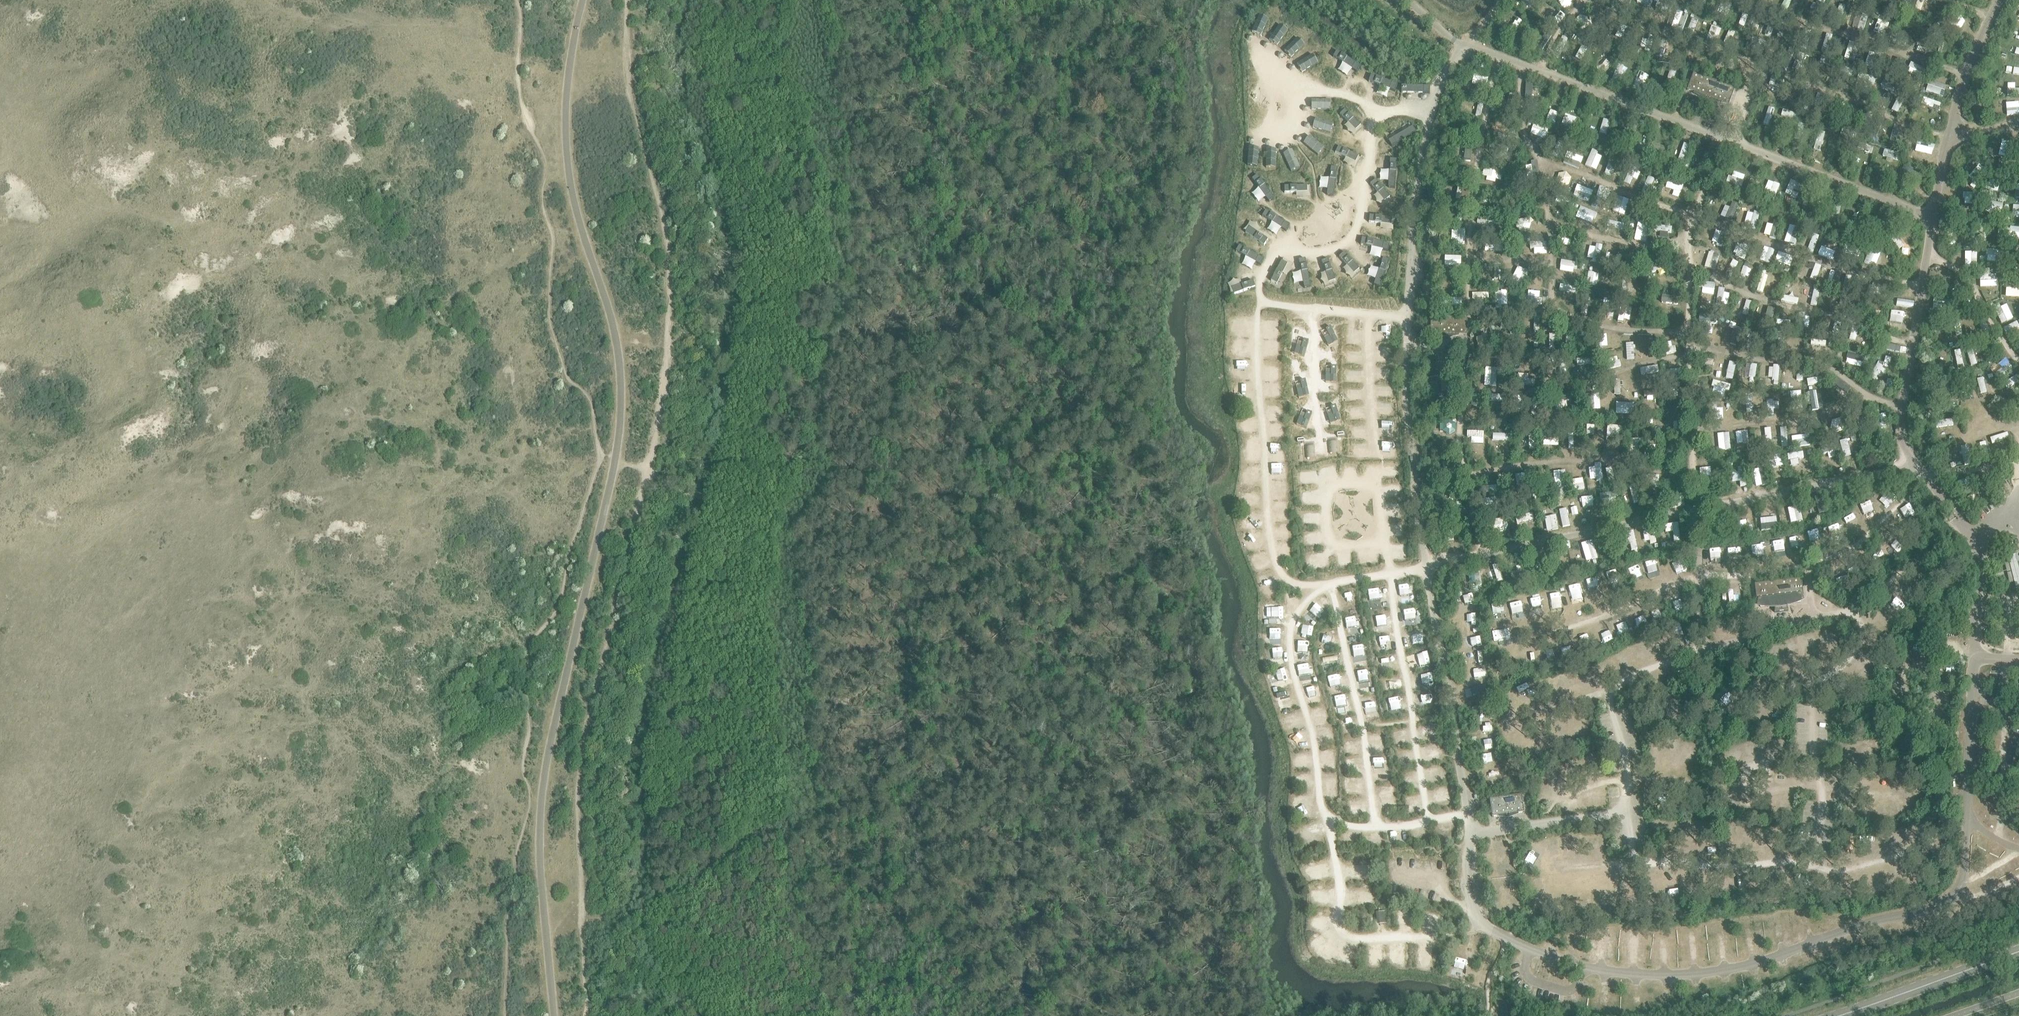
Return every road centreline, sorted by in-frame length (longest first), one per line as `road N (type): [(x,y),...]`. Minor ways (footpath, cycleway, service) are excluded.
road 1 (secondary): [(1839,1015),(2018,952)]

